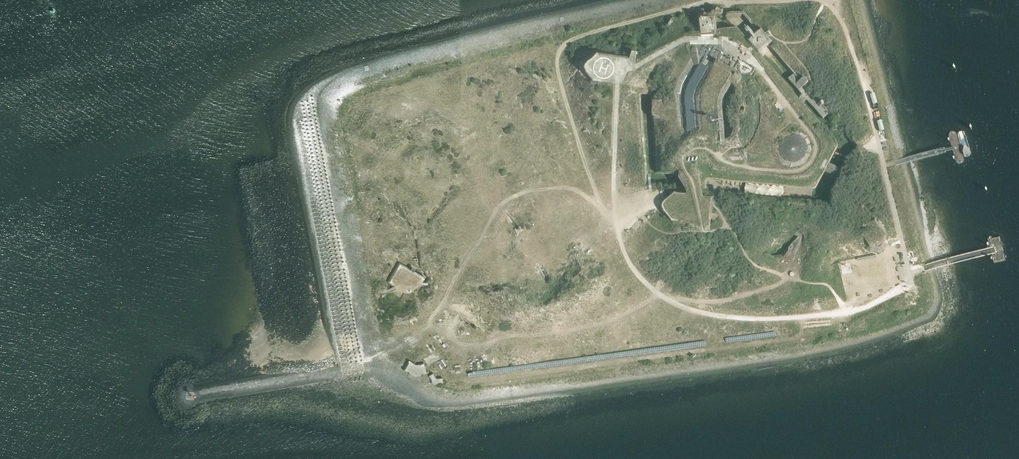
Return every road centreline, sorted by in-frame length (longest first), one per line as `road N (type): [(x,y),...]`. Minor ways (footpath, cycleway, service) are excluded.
road 1 (track): [(614,222),(560,83),(561,45),(708,3),(803,0)]
road 2 (track): [(818,0),(835,9),(847,32),(909,272)]

